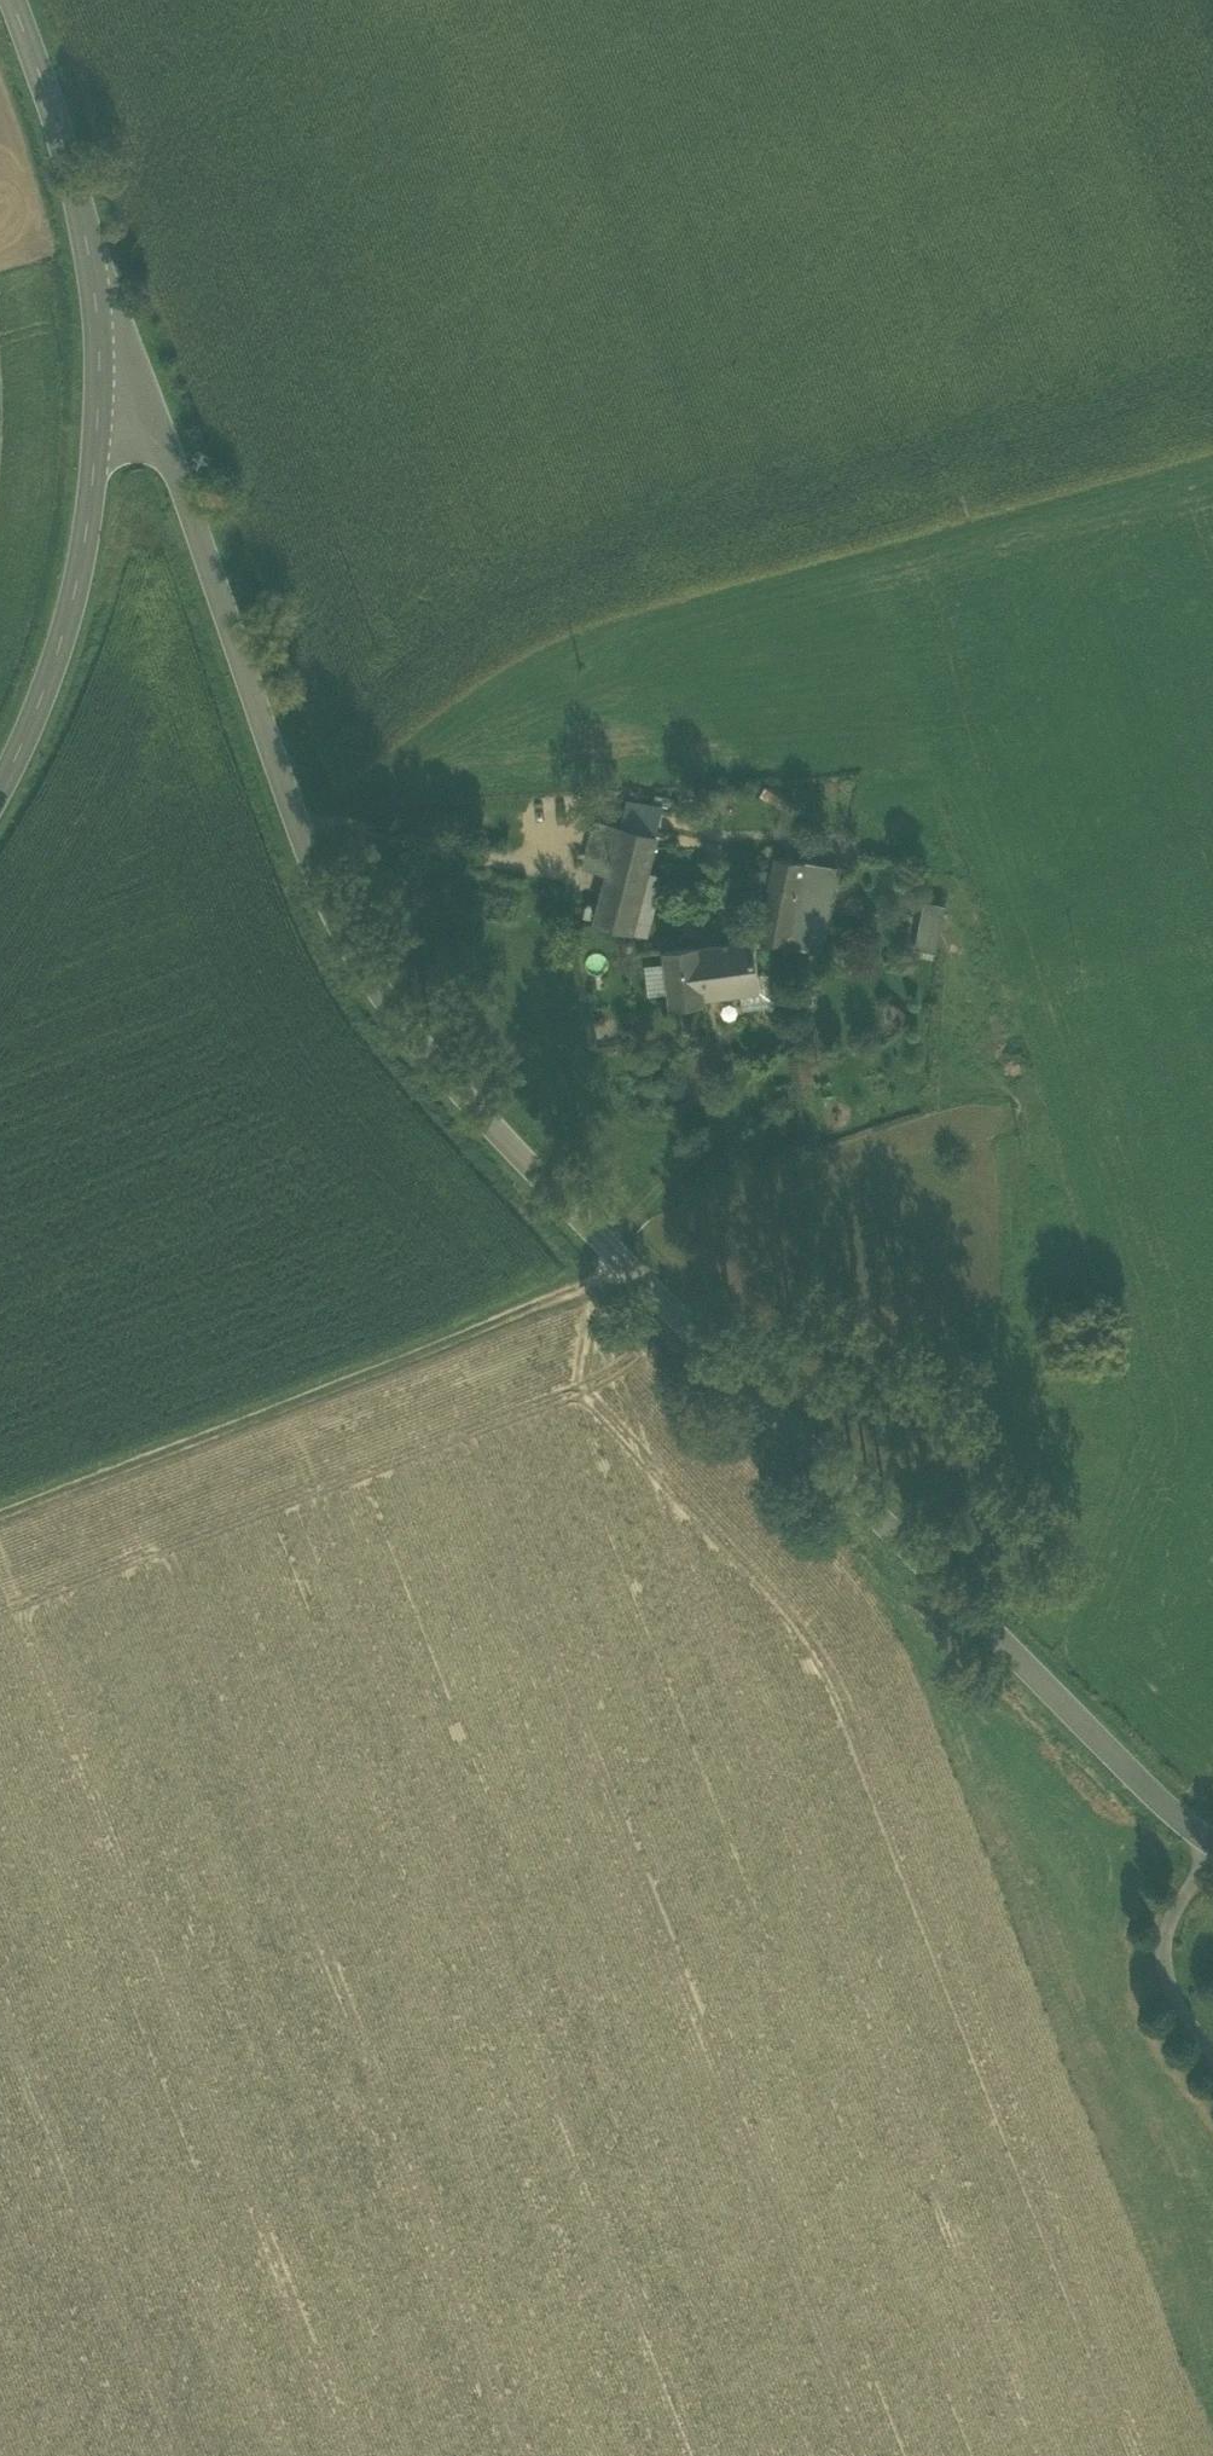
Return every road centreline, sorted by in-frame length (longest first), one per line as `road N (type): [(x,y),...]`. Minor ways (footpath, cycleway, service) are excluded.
road 1 (secondary): [(102,382),(146,412),(352,954),(502,1143),(1028,1679),(1212,1849)]
road 2 (track): [(626,1264),(0,1511)]
road 3 (secondary): [(0,778),(43,695),(88,527),(102,382)]
road 4 (secondary): [(102,382),(91,261),(55,114),(12,0)]

